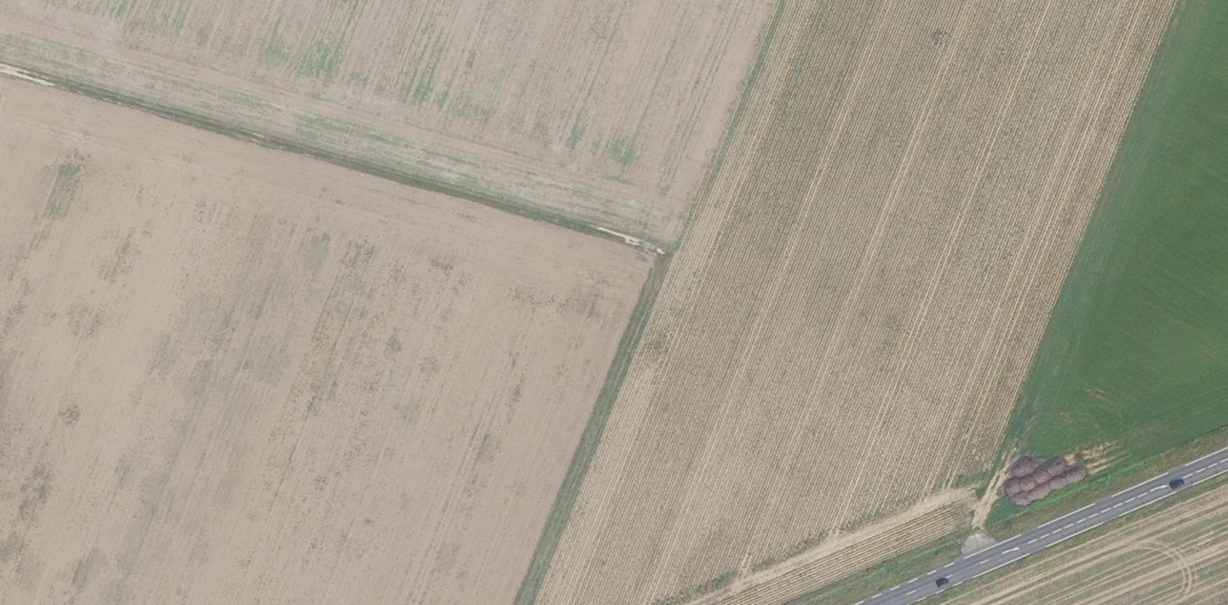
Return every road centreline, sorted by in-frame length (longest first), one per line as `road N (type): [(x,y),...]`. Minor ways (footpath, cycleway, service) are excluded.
road 1 (track): [(0,69),(669,256),(530,604)]
road 2 (primary): [(883,604),(1227,459)]

